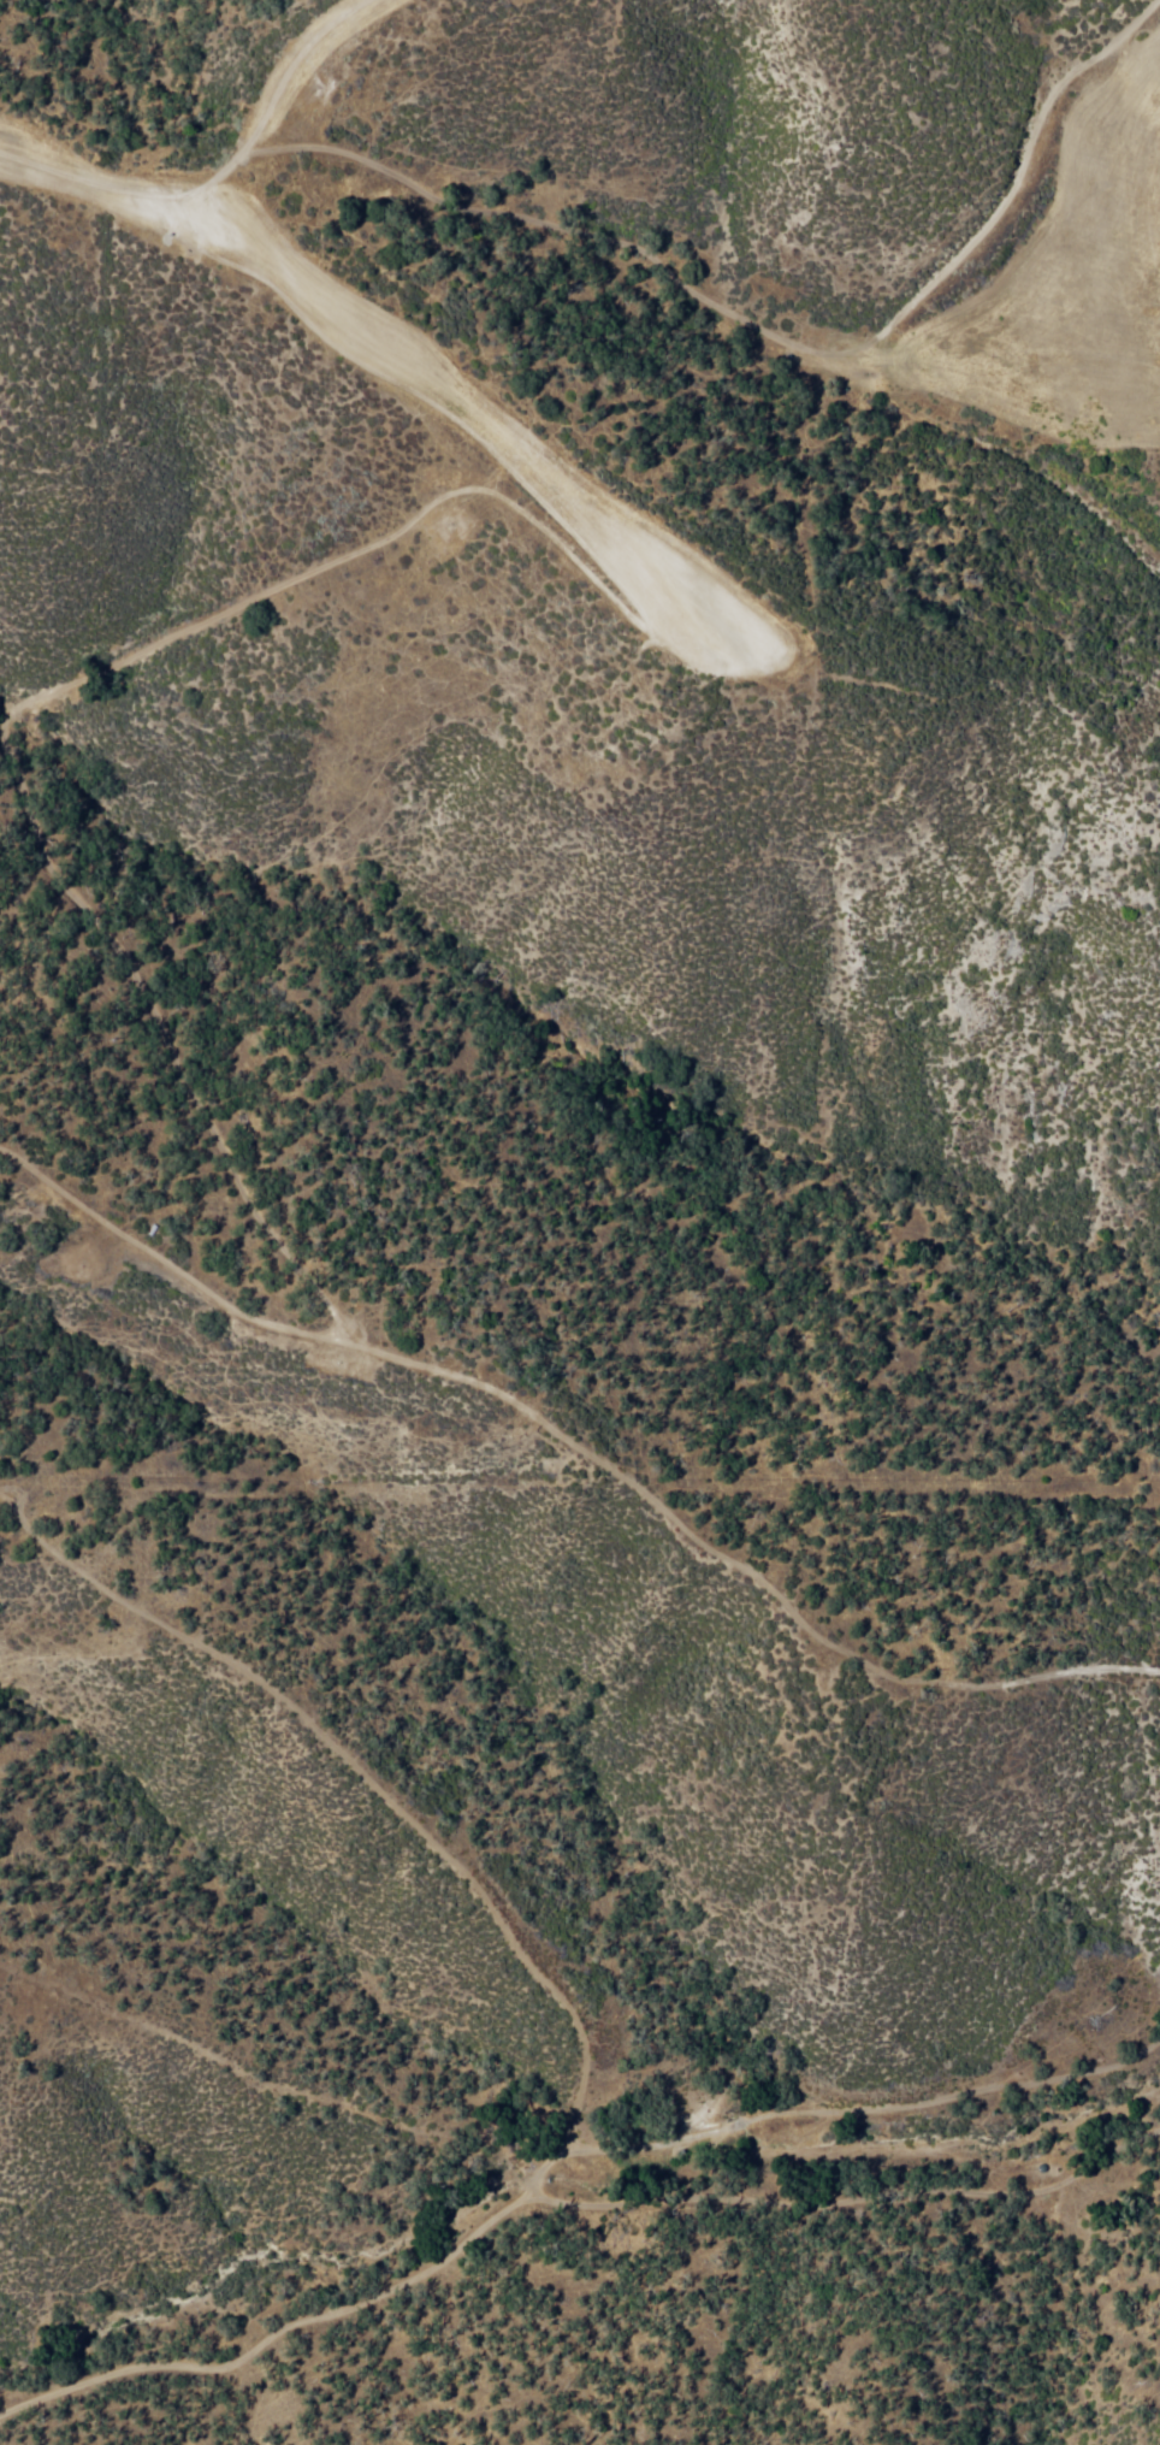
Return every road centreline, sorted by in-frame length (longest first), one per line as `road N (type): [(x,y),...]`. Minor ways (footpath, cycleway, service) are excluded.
road 1 (track): [(1159,1673),(1072,1670),(986,1690),(880,1675),(817,1642),(756,1578),(685,1543),(662,1510),(493,1394),(377,1352),(262,1330),(223,1311),(0,1149)]
road 2 (track): [(0,2412),(148,2363),(239,2360),(300,2319),(390,2293),(439,2267),(548,2175),(714,2127),(1013,2137),(1159,2089)]

